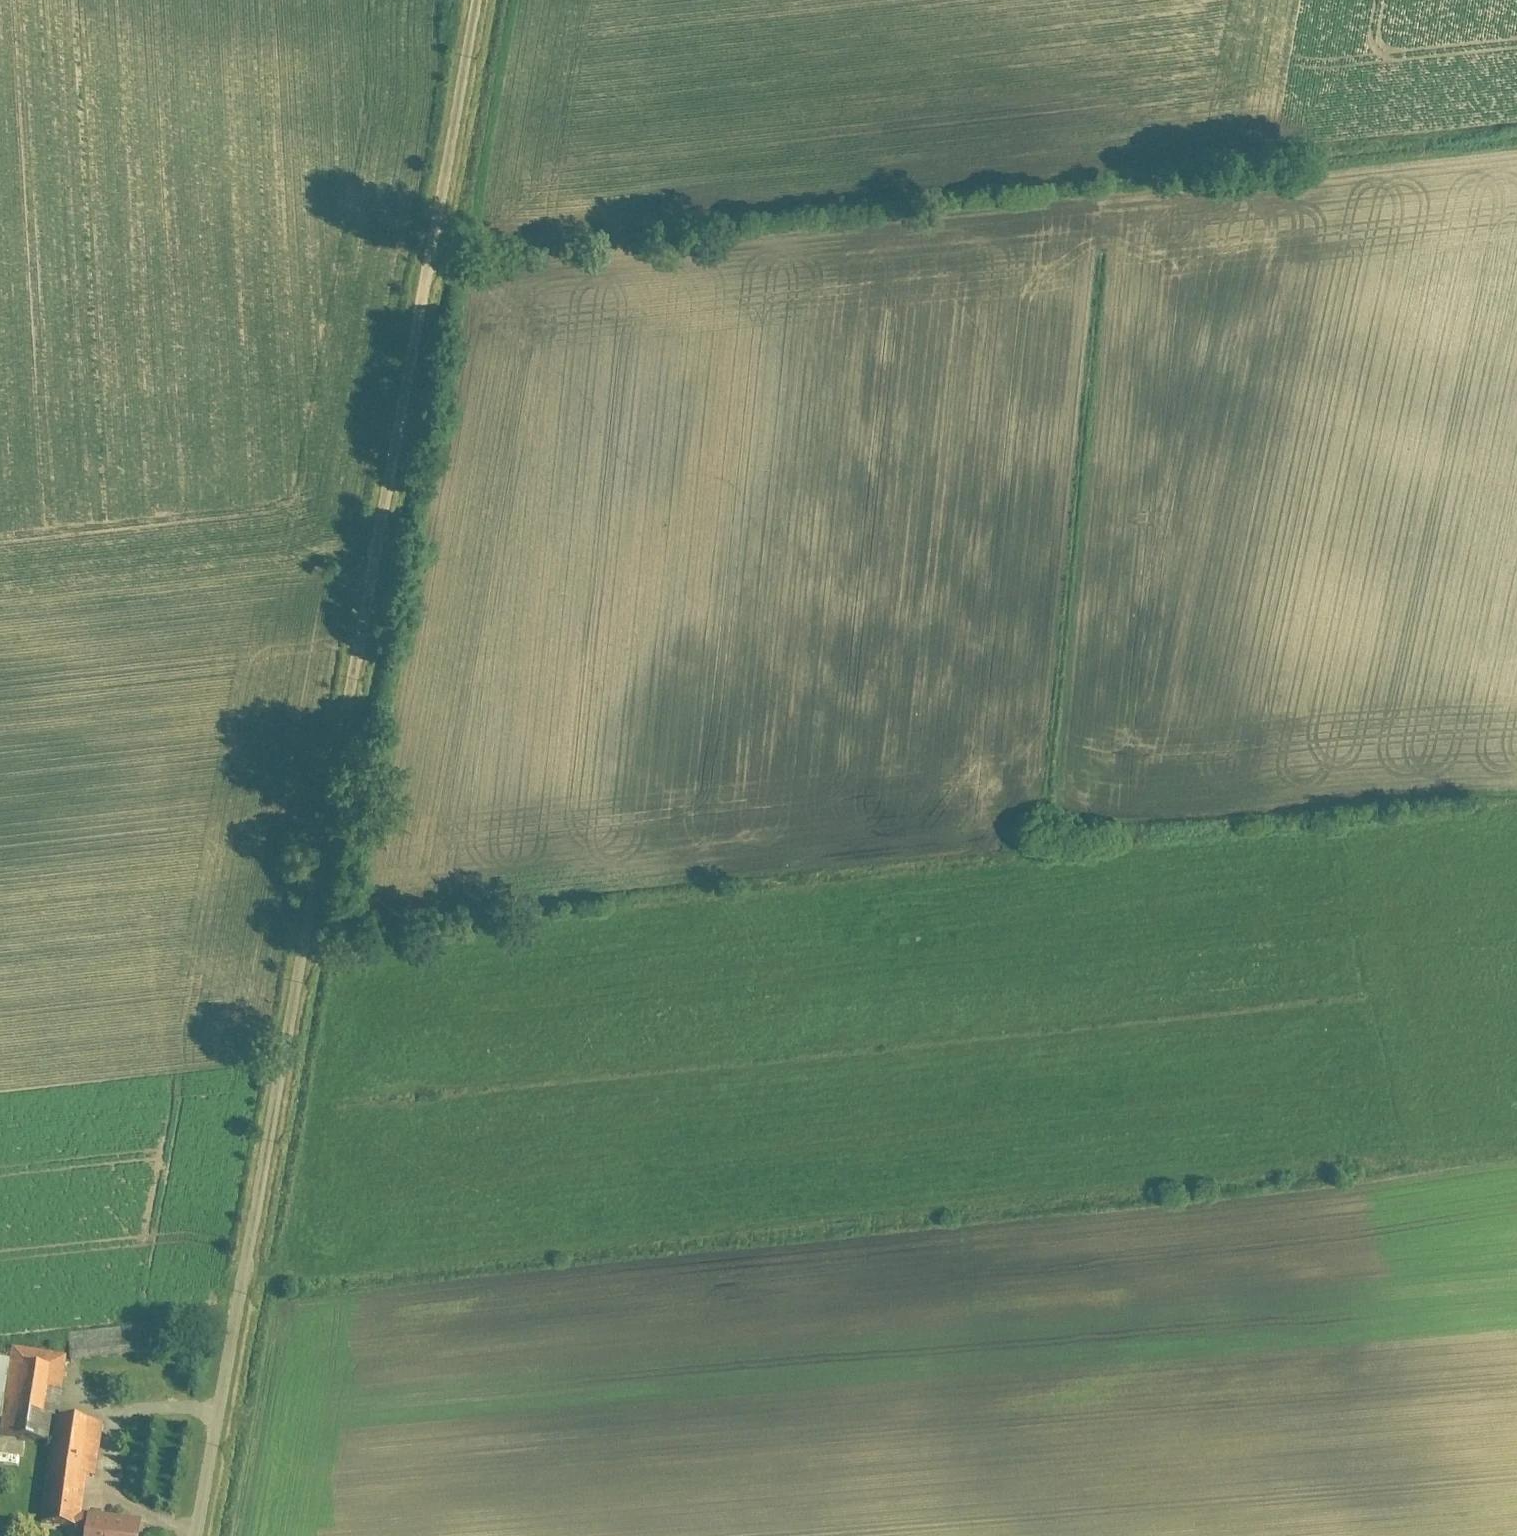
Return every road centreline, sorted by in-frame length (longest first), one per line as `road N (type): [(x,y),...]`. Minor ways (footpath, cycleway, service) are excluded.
road 1 (unclassified): [(190,1535),(469,0)]

